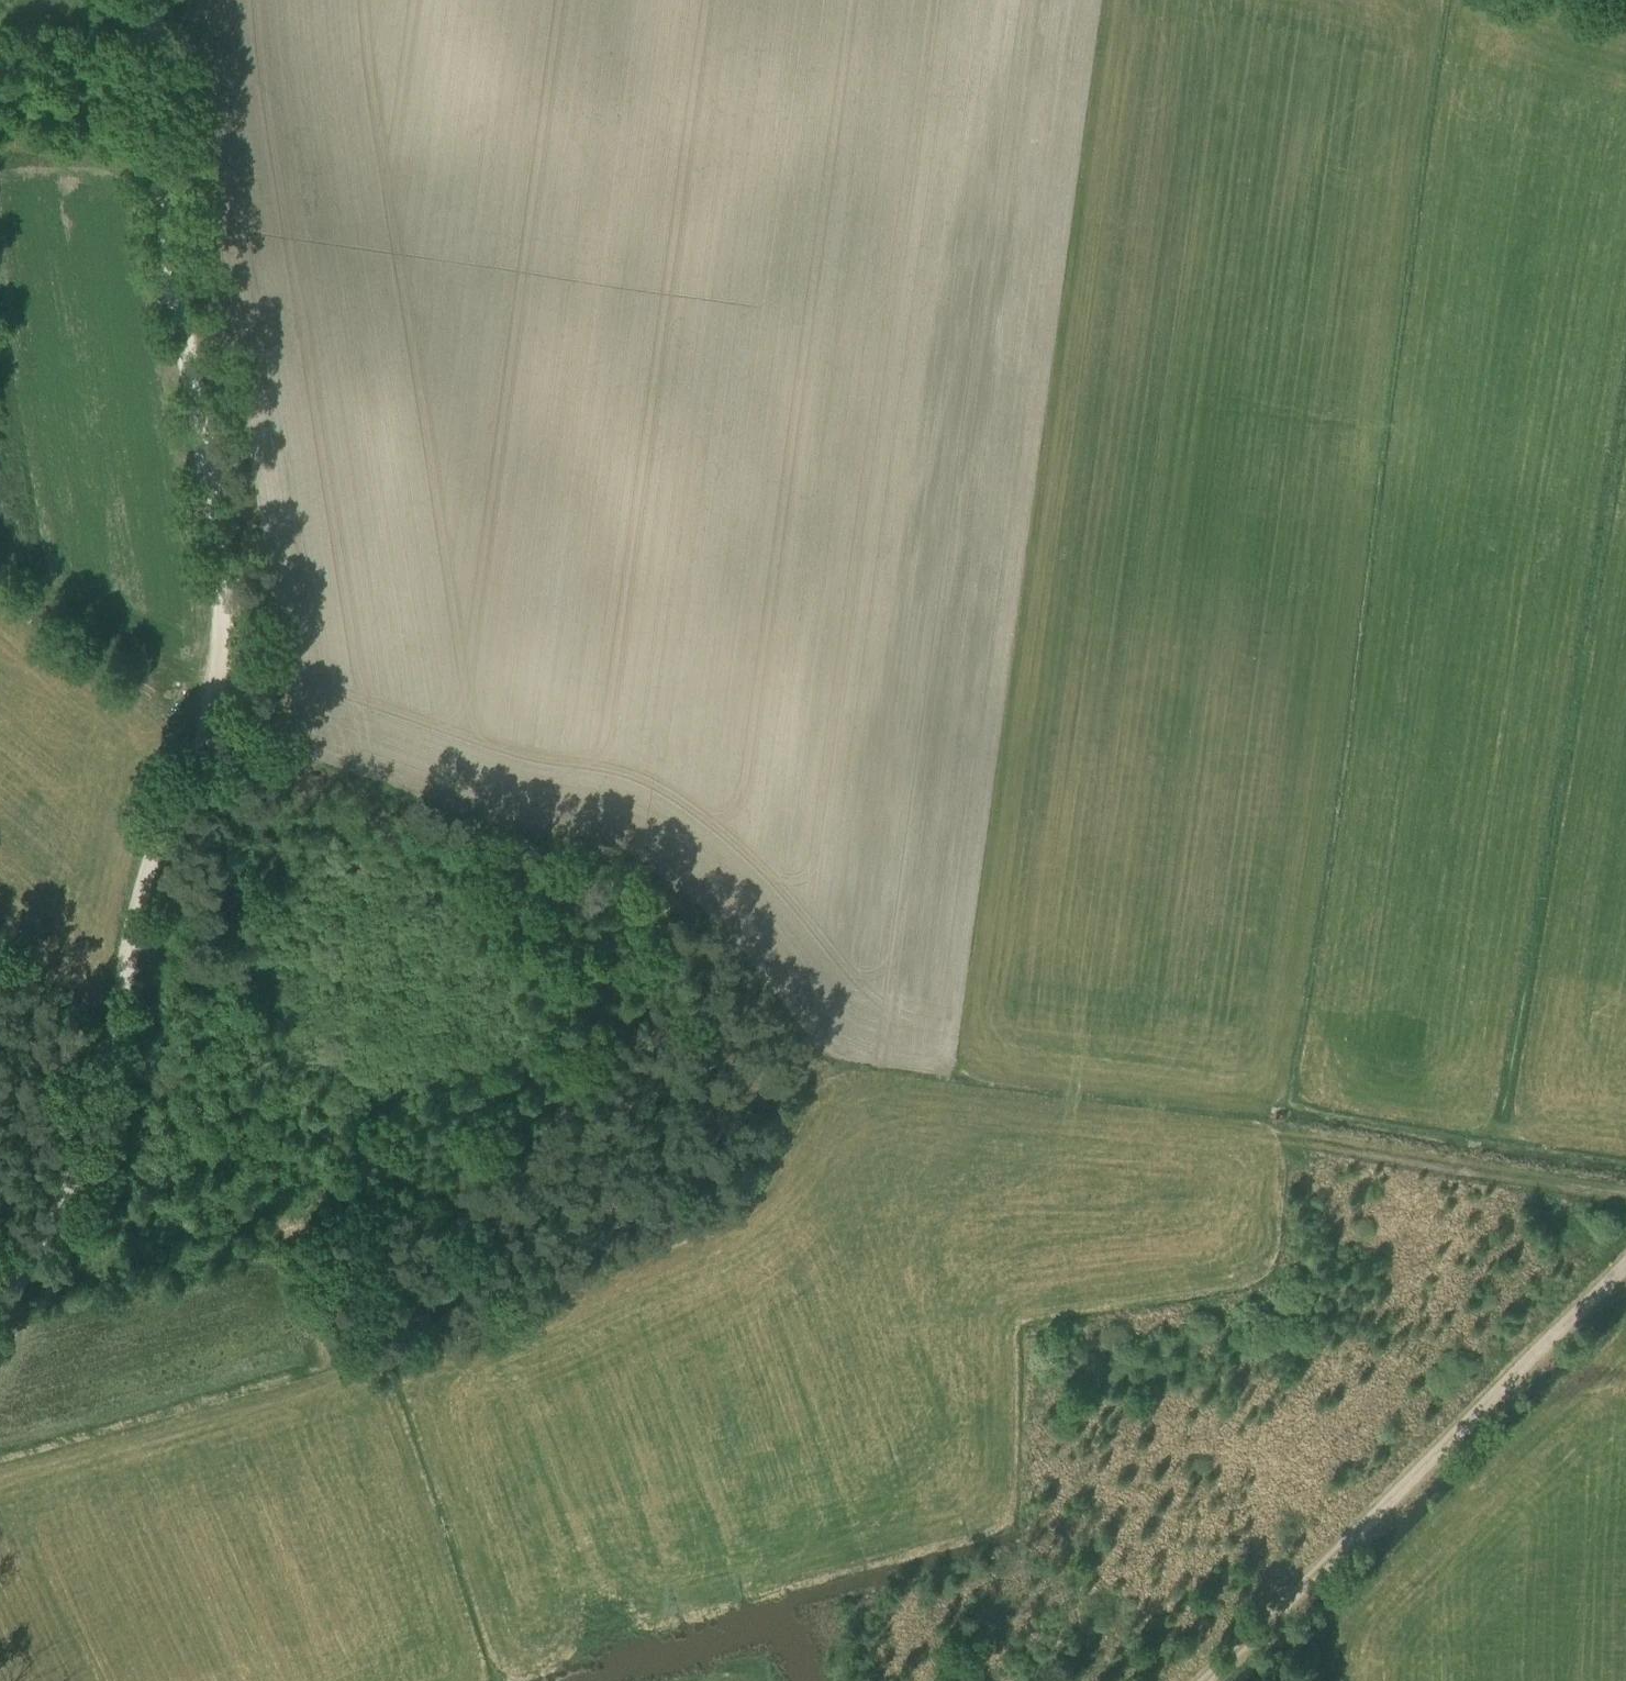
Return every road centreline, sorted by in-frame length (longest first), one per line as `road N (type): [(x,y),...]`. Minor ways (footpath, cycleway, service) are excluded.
road 1 (track): [(0,1313),(92,1129),(112,1064),(143,873),(169,795),(218,697),(223,669),(145,0)]
road 2 (track): [(1215,1680),(1625,1272)]

